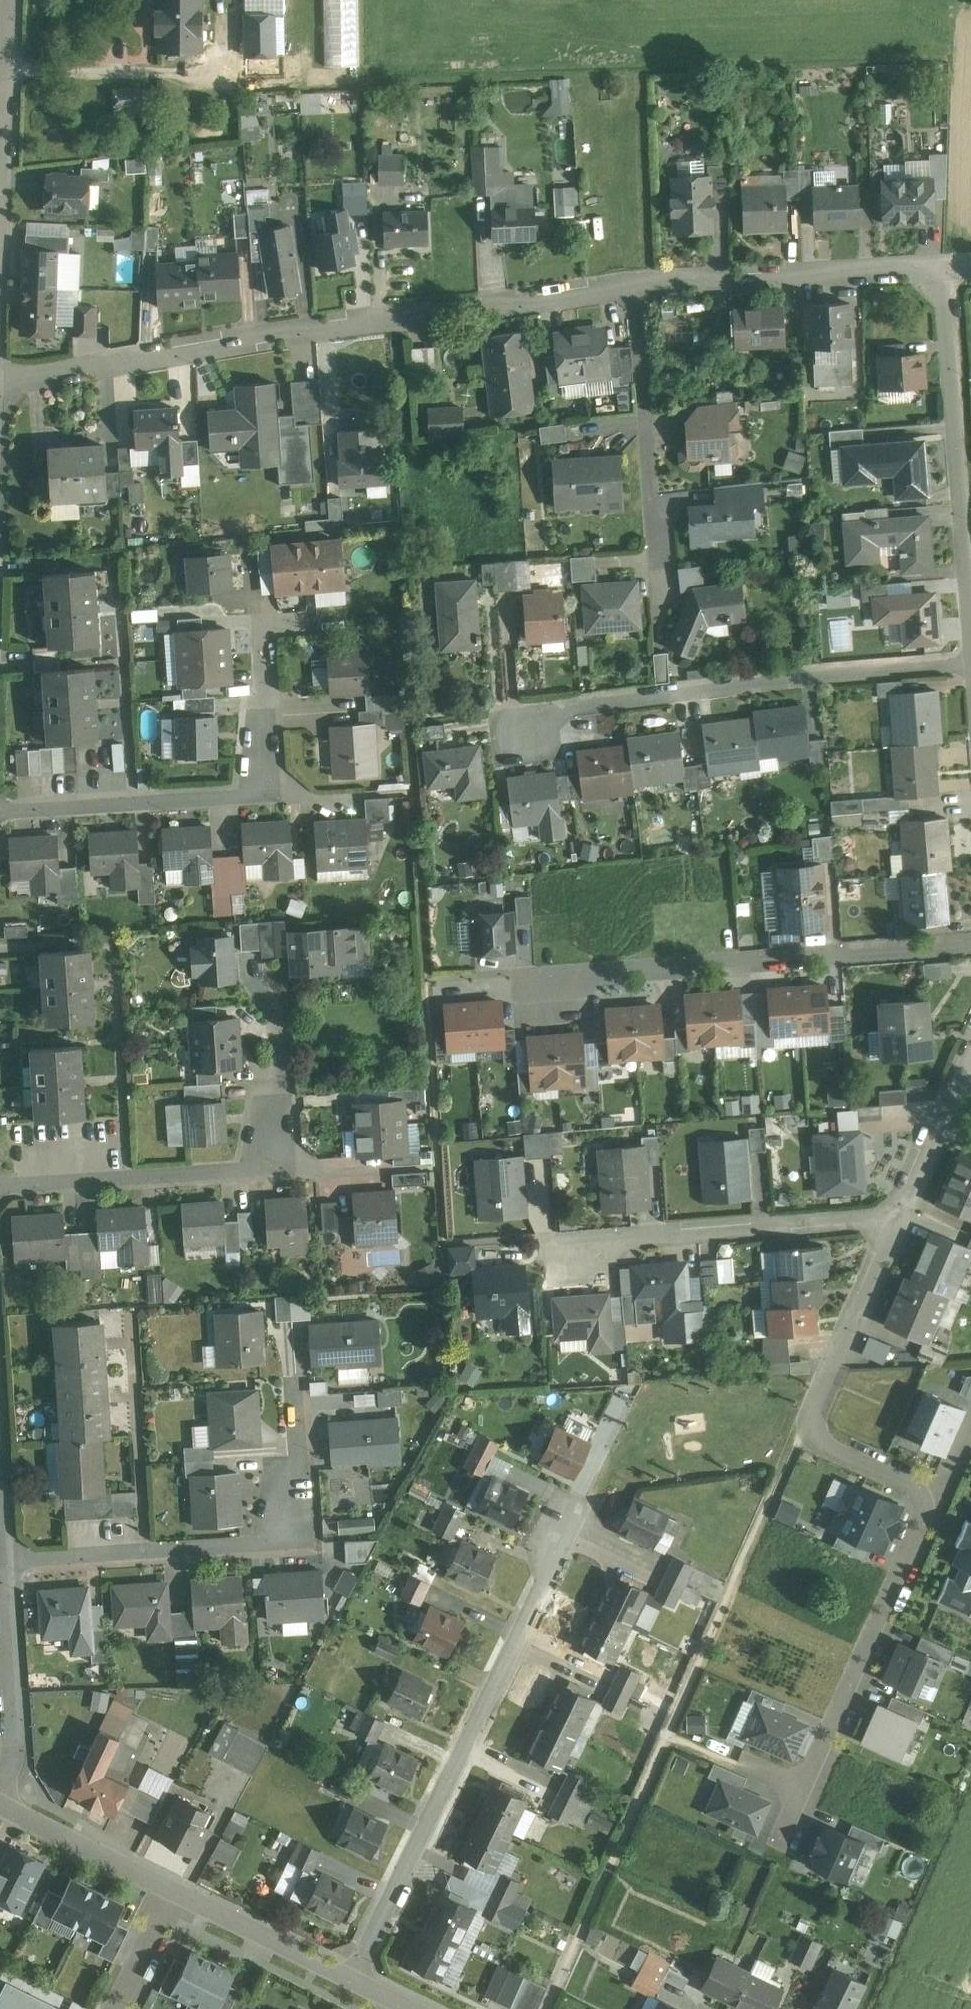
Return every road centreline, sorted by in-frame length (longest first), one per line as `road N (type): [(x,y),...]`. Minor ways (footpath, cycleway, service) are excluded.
road 1 (residential): [(0,379),(636,282)]
road 2 (residential): [(362,1982),(573,1535)]
road 3 (residential): [(970,665),(824,673),(565,709),(535,734)]
road 4 (residential): [(970,946),(608,970),(554,990)]
road 5 (residential): [(942,1492),(788,1841)]
road 6 (residential): [(1,1564),(265,1547),(307,1480)]
road 7 (residential): [(0,809),(265,792),(267,716)]
road 8 (residential): [(0,1188),(257,1171),(290,1097)]
road 9 (residential): [(899,1216),(623,1235),(584,1258)]
road 10 (residential): [(636,282),(949,265)]
road 11 (residential): [(970,570),(949,265)]
road 12 (residential): [(636,282),(657,568)]
road 13 (residential): [(803,1432),(899,1216)]
road 14 (residential): [(10,1800),(1,1564)]
road 15 (residential): [(183,1889),(362,1982)]
road 16 (residential): [(10,1800),(183,1889)]
road 17 (residential): [(0,207),(6,19)]
road 18 (residential): [(803,1432),(942,1492)]
road 19 (residential): [(183,1889),(122,2008)]

